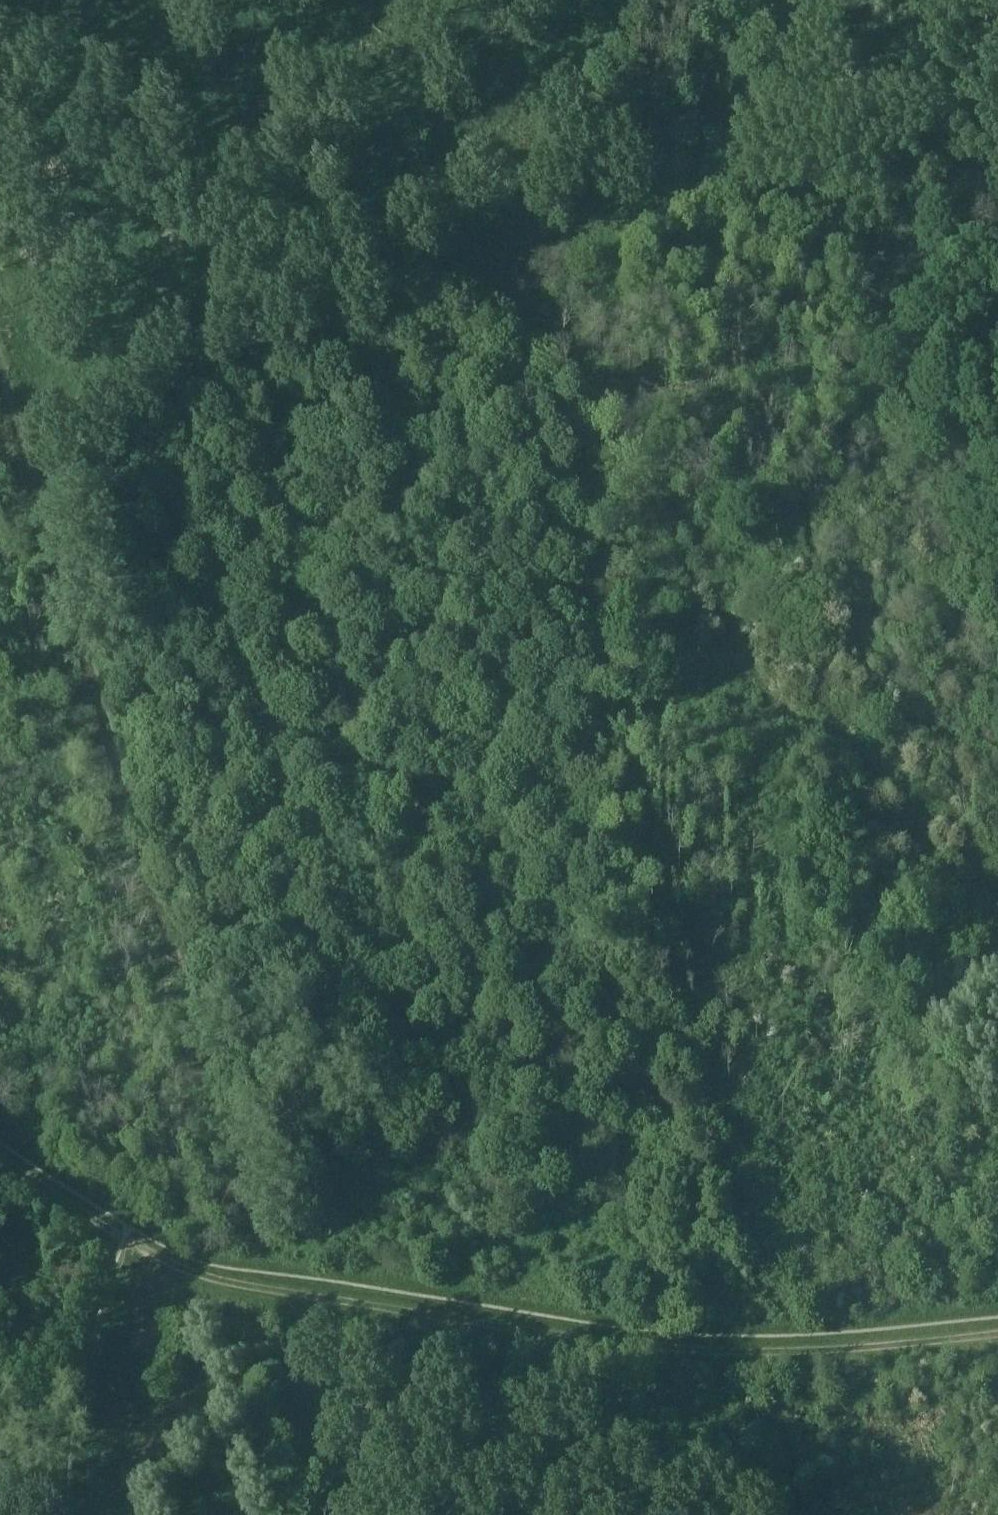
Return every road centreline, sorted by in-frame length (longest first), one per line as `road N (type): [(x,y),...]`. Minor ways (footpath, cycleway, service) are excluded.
road 1 (track): [(0,1154),(128,1242),(243,1284),(669,1349),(810,1351),(997,1334)]

